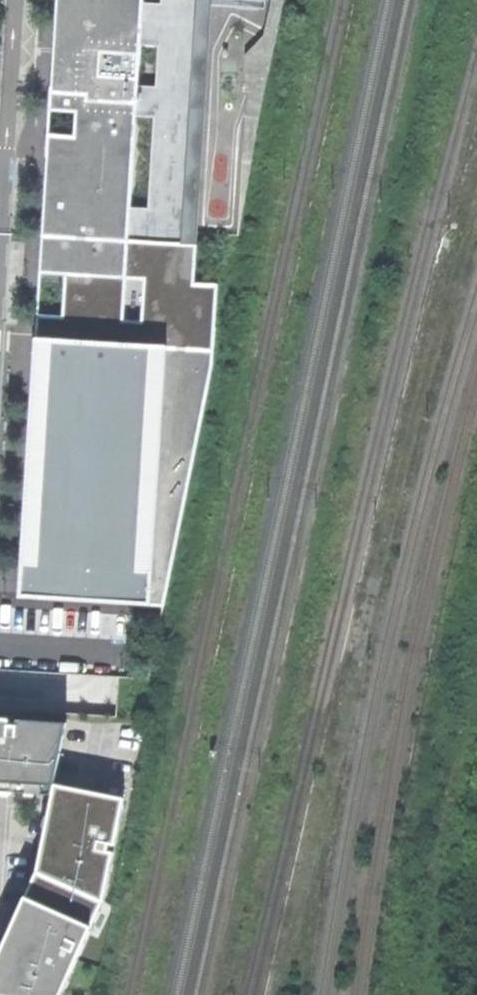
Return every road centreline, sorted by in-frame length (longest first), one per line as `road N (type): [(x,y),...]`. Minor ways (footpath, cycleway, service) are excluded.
road 1 (track): [(476,701),(434,994)]
road 2 (residential): [(0,260),(19,0)]

